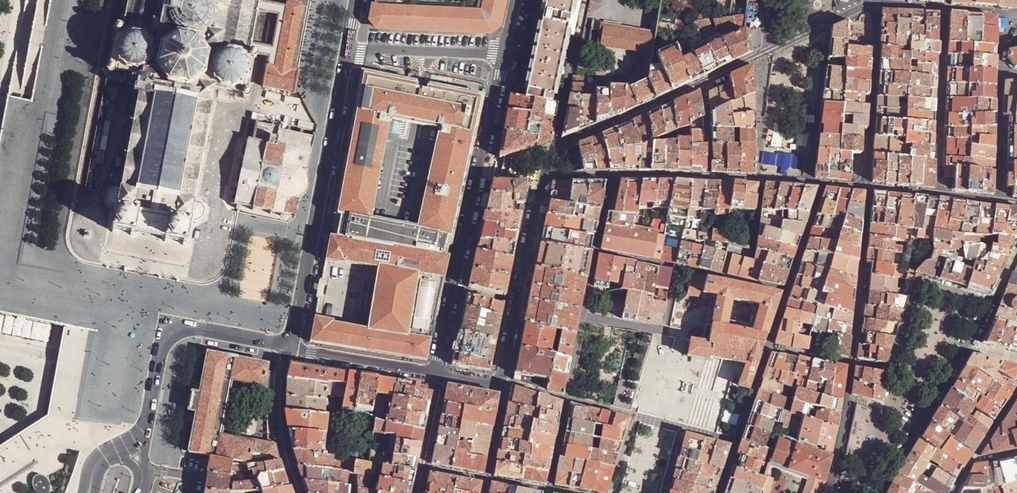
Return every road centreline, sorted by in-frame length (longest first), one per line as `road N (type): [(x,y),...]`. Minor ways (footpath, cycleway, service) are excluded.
road 1 (residential): [(439,375),(494,385),(501,380),(555,146),(874,0)]
road 2 (trunk): [(130,492),(277,335),(294,302),(346,0)]
road 3 (residential): [(832,492),(870,188),(874,0)]
road 4 (residential): [(505,54),(439,375)]
road 5 (tertiary): [(289,349),(347,52)]
road 6 (residential): [(991,304),(919,284),(886,381),(932,405)]
road 7 (tertiary): [(147,427),(160,352),(176,332),(201,330),(289,349)]
road 8 (residential): [(347,52),(505,54)]
road 9 (residential): [(439,375),(289,349)]
road 10 (residential): [(301,492),(280,420),(289,349)]
road 11 (residential): [(439,375),(419,492)]

